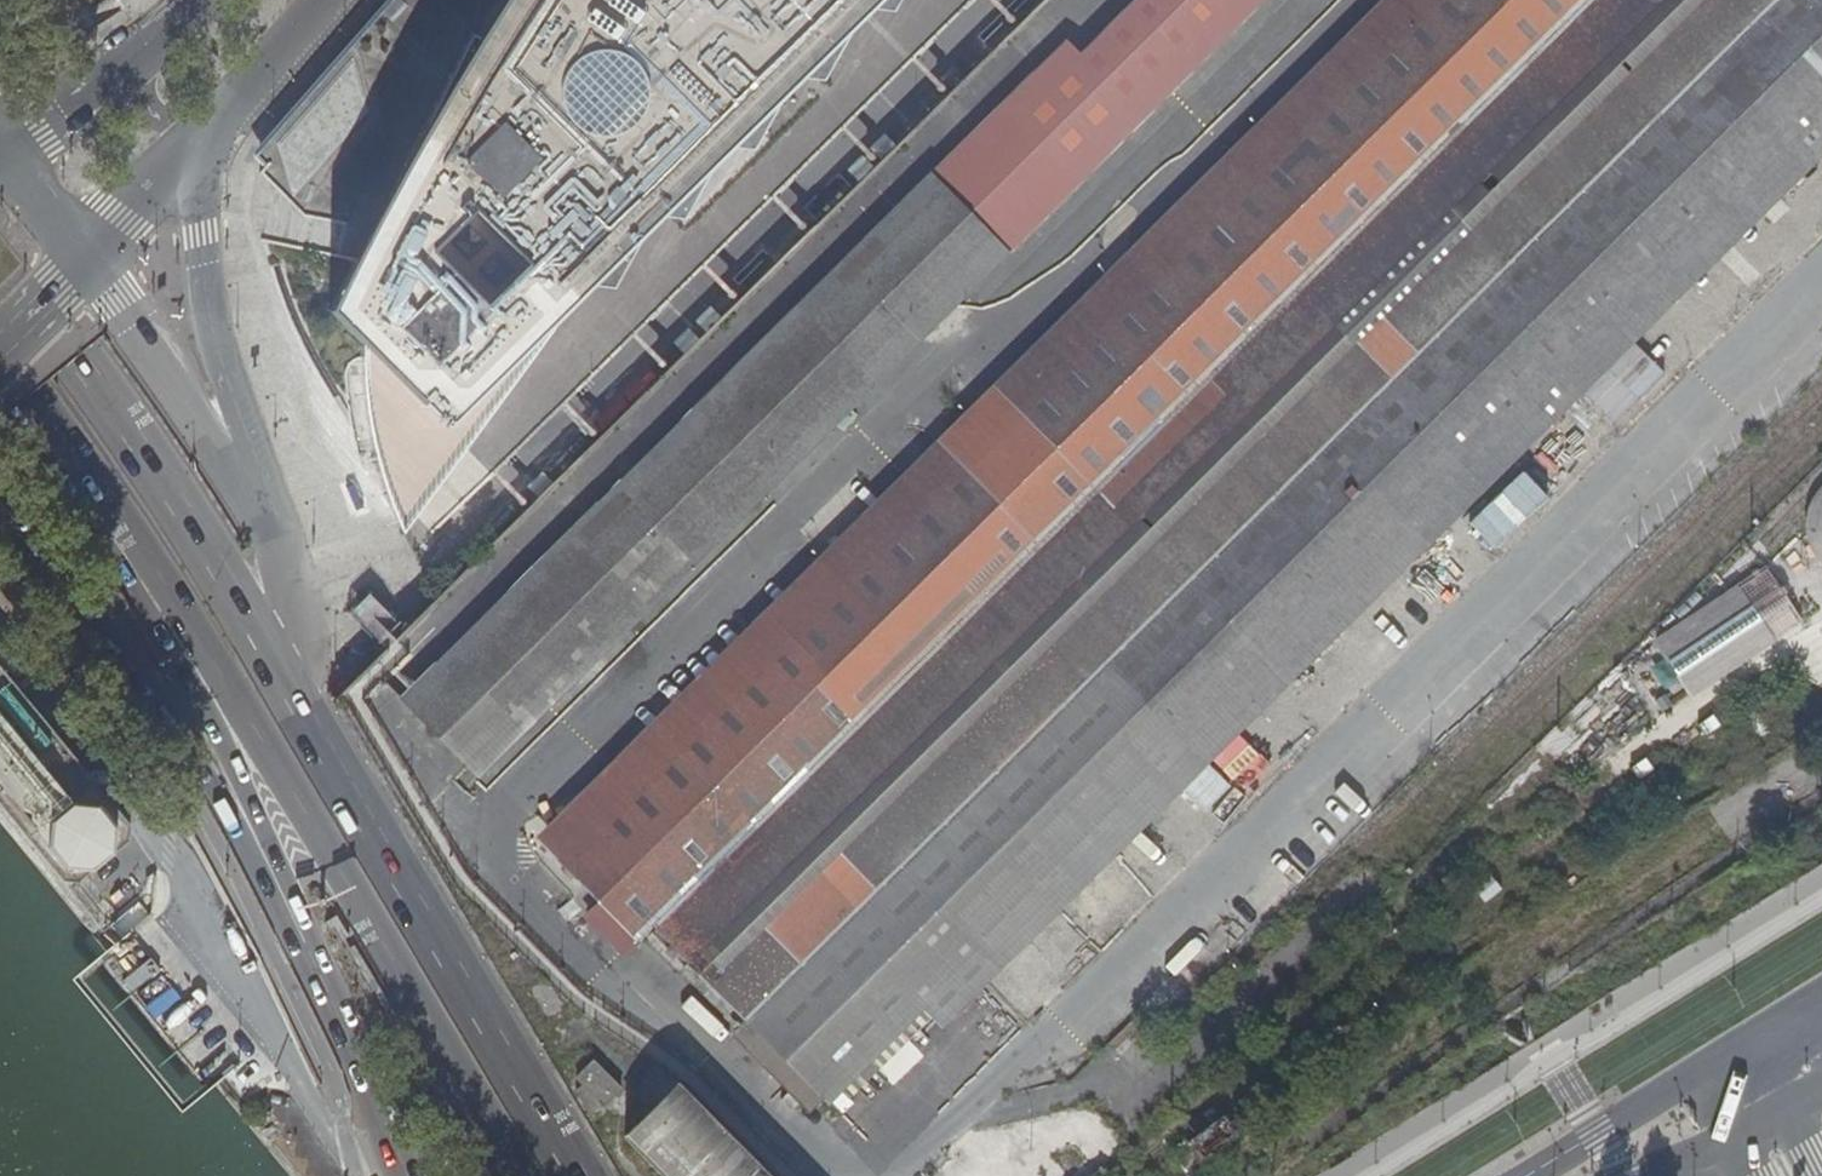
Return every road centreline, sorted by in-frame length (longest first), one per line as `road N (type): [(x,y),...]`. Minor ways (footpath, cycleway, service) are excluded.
road 1 (primary): [(146,572),(518,1175)]
road 2 (primary): [(578,1175),(300,704)]
road 3 (primary): [(300,704),(75,360),(0,264)]
road 4 (primary): [(0,506),(158,698),(254,833)]
road 5 (primary): [(279,533),(217,347),(198,234),(203,139)]
road 6 (primary): [(254,833),(407,1175)]
road 7 (unclassified): [(279,533),(78,260)]
road 8 (primary): [(146,572),(254,833)]
road 9 (primary): [(0,366),(146,572)]
road 10 (primary): [(1731,1058),(1527,1175)]
road 11 (tertiary): [(203,139),(325,0)]
road 12 (tertiary): [(78,260),(203,139)]
road 13 (primary): [(300,704),(279,533)]
road 14 (tertiary): [(128,65),(0,150)]
road 15 (unclassified): [(78,260),(0,161)]

